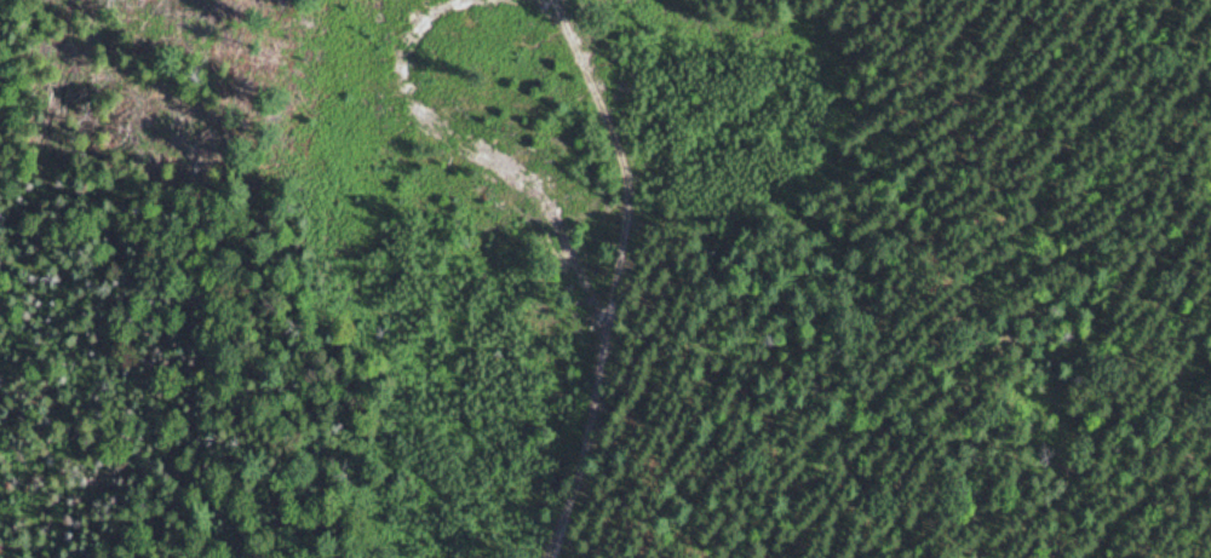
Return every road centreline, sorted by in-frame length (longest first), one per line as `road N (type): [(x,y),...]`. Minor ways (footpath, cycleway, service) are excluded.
road 1 (track): [(552,557),(582,369),(621,300),(633,167),(619,88),(576,0)]

